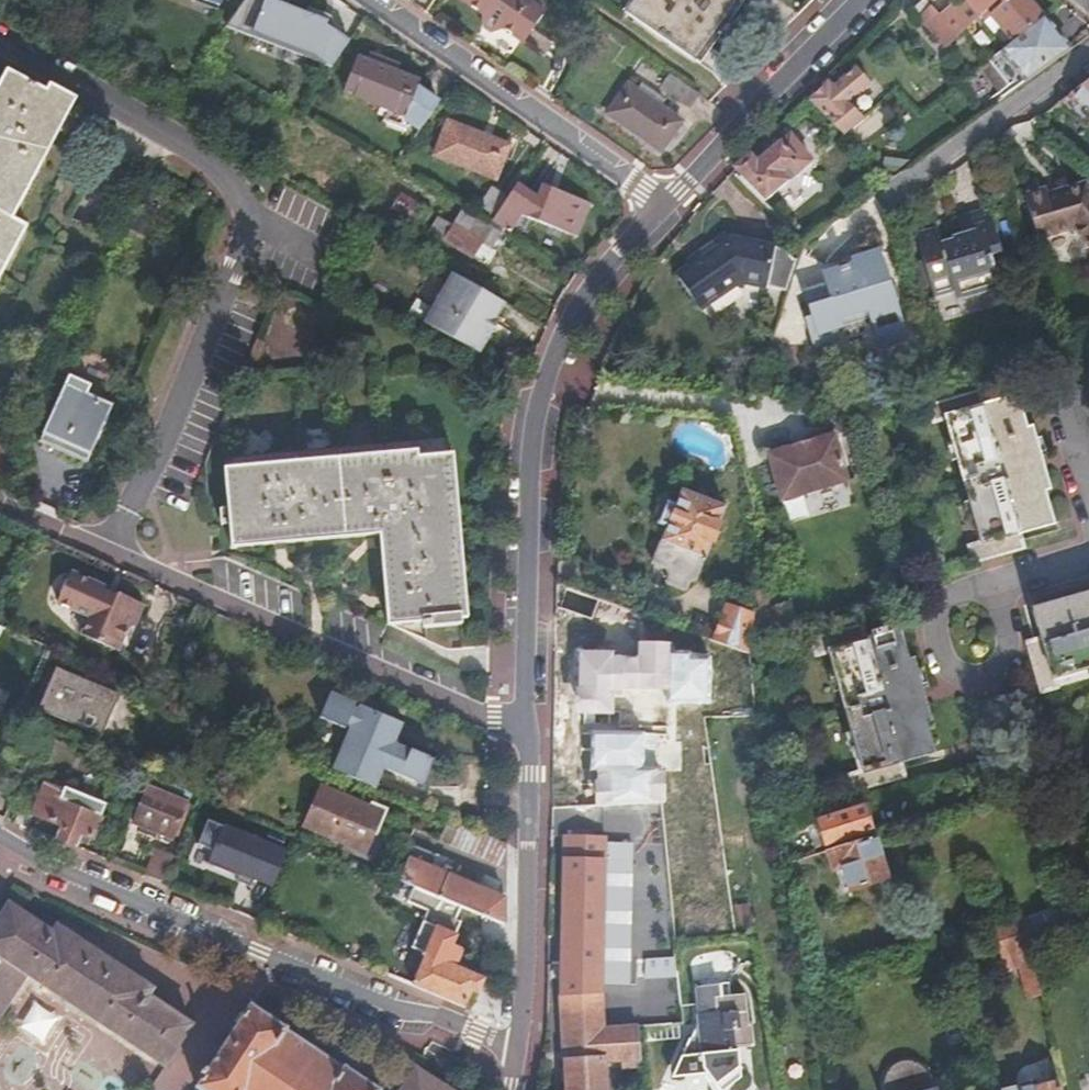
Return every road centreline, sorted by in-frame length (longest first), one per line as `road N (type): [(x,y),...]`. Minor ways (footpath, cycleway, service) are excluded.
road 1 (residential): [(119,551),(254,185),(0,57)]
road 2 (residential): [(664,204),(566,349),(545,395),(534,461),(529,736)]
road 3 (tertiary): [(0,838),(519,1049)]
road 4 (residential): [(119,551),(529,736)]
road 5 (residential): [(664,204),(379,0)]
road 6 (residential): [(529,736),(519,1049)]
road 7 (residential): [(866,0),(664,204)]
road 8 (residential): [(995,590),(969,586),(936,607),(956,673),(971,679),(1001,668),(1009,641),(1001,601)]
road 9 (residential): [(1088,54),(886,200)]
road 10 (residential): [(0,499),(119,551)]

